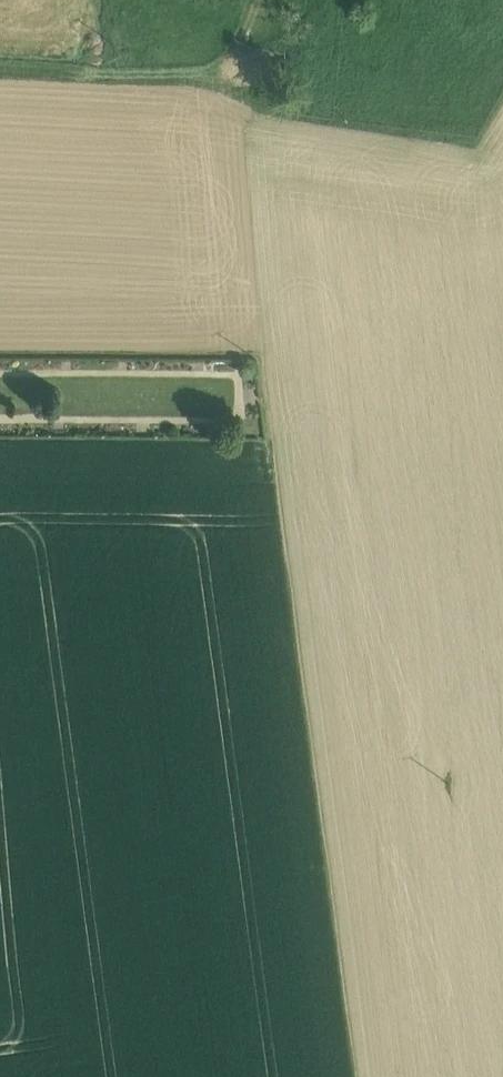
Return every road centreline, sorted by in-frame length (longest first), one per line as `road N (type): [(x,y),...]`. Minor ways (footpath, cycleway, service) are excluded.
road 1 (track): [(0,70),(115,76),(260,6)]

